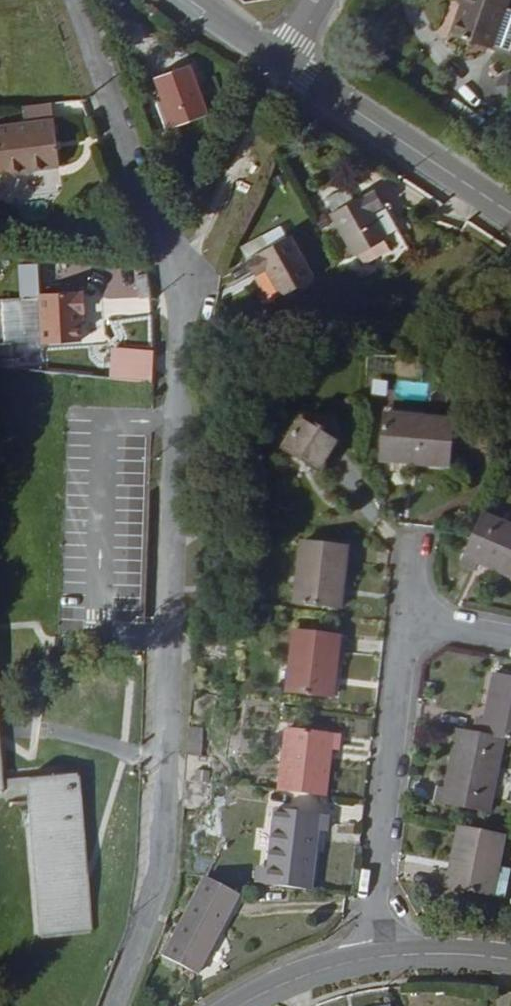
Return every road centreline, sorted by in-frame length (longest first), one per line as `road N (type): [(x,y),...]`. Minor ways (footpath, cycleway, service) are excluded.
road 1 (residential): [(152,914),(190,340),(185,279),(153,220),(77,0)]
road 2 (residential): [(405,623),(375,959)]
road 3 (tertiary): [(510,216),(279,60)]
road 4 (tertiary): [(244,1005),(305,977),(375,959)]
road 5 (tertiary): [(375,959),(510,961)]

